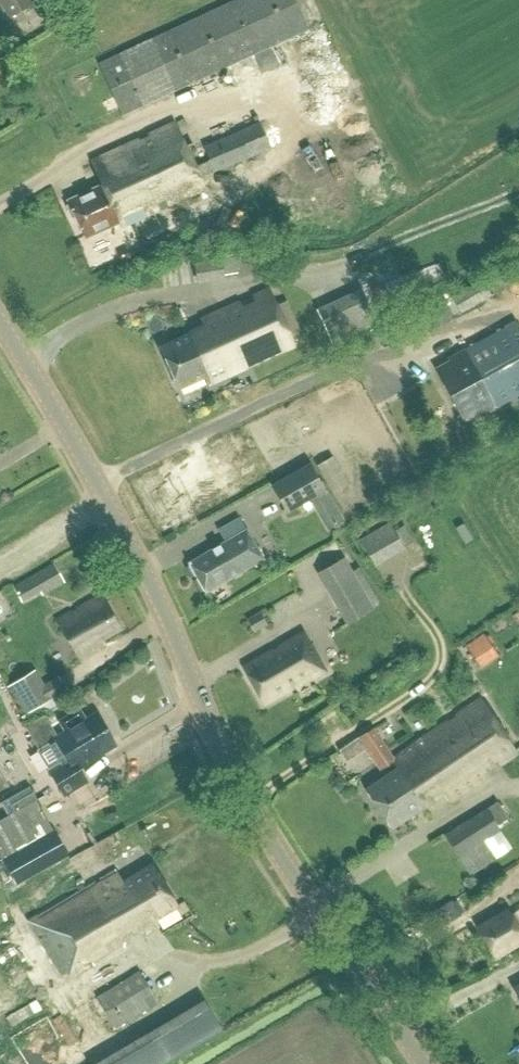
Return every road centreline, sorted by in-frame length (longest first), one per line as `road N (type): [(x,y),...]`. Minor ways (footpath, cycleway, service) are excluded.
road 1 (tertiary): [(424,1063),(247,802),(119,525),(0,325)]
road 2 (track): [(247,802),(434,675),(439,639),(397,581)]

